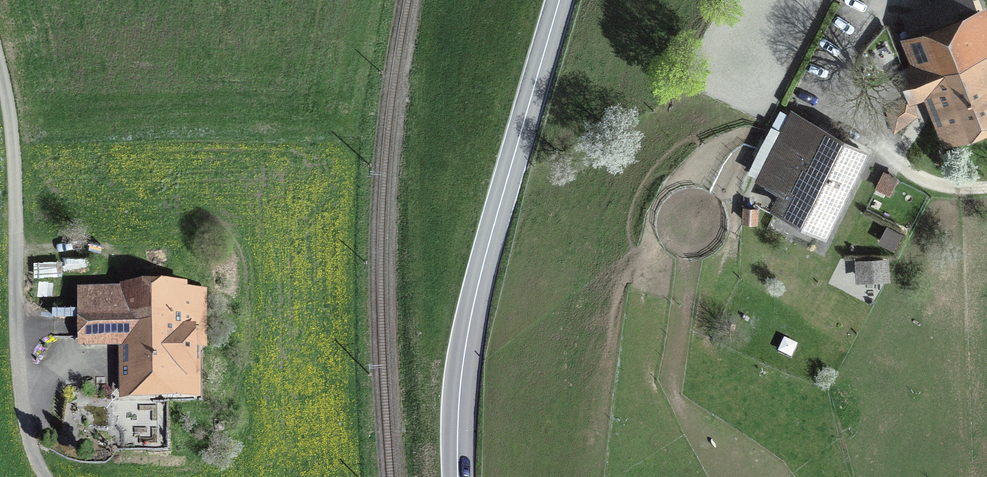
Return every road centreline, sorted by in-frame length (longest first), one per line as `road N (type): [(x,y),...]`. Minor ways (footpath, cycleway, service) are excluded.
road 1 (secondary): [(461,476),(475,318),(565,0)]
road 2 (track): [(45,476),(25,392),(17,157),(0,59)]

